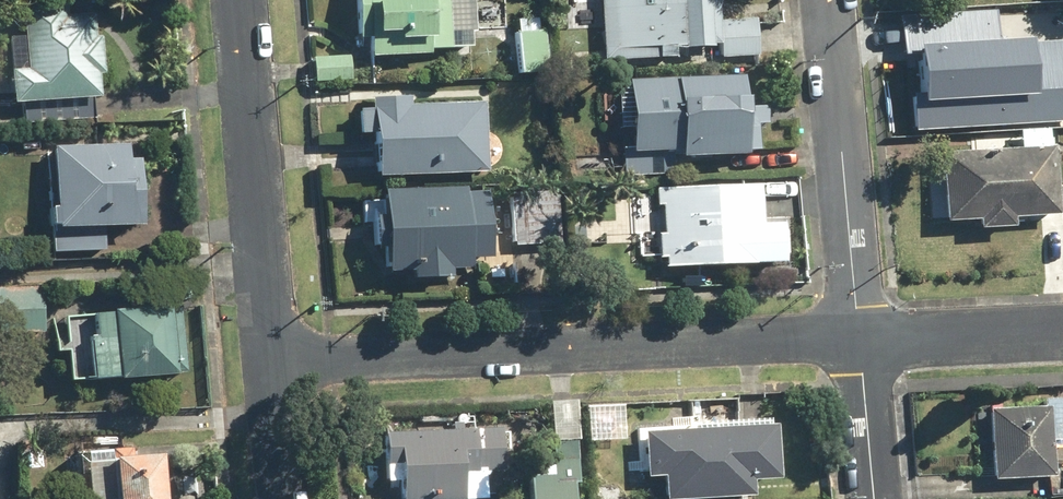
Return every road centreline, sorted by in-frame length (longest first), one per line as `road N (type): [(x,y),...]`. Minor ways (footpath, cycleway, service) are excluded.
road 1 (residential): [(270,356),(859,340)]
road 2 (residential): [(238,0),(270,356)]
road 3 (residential): [(859,340),(828,0)]
road 4 (residential): [(859,340),(1062,330)]
road 5 (residential): [(874,498),(859,340)]
road 6 (residential): [(270,356),(282,498)]

